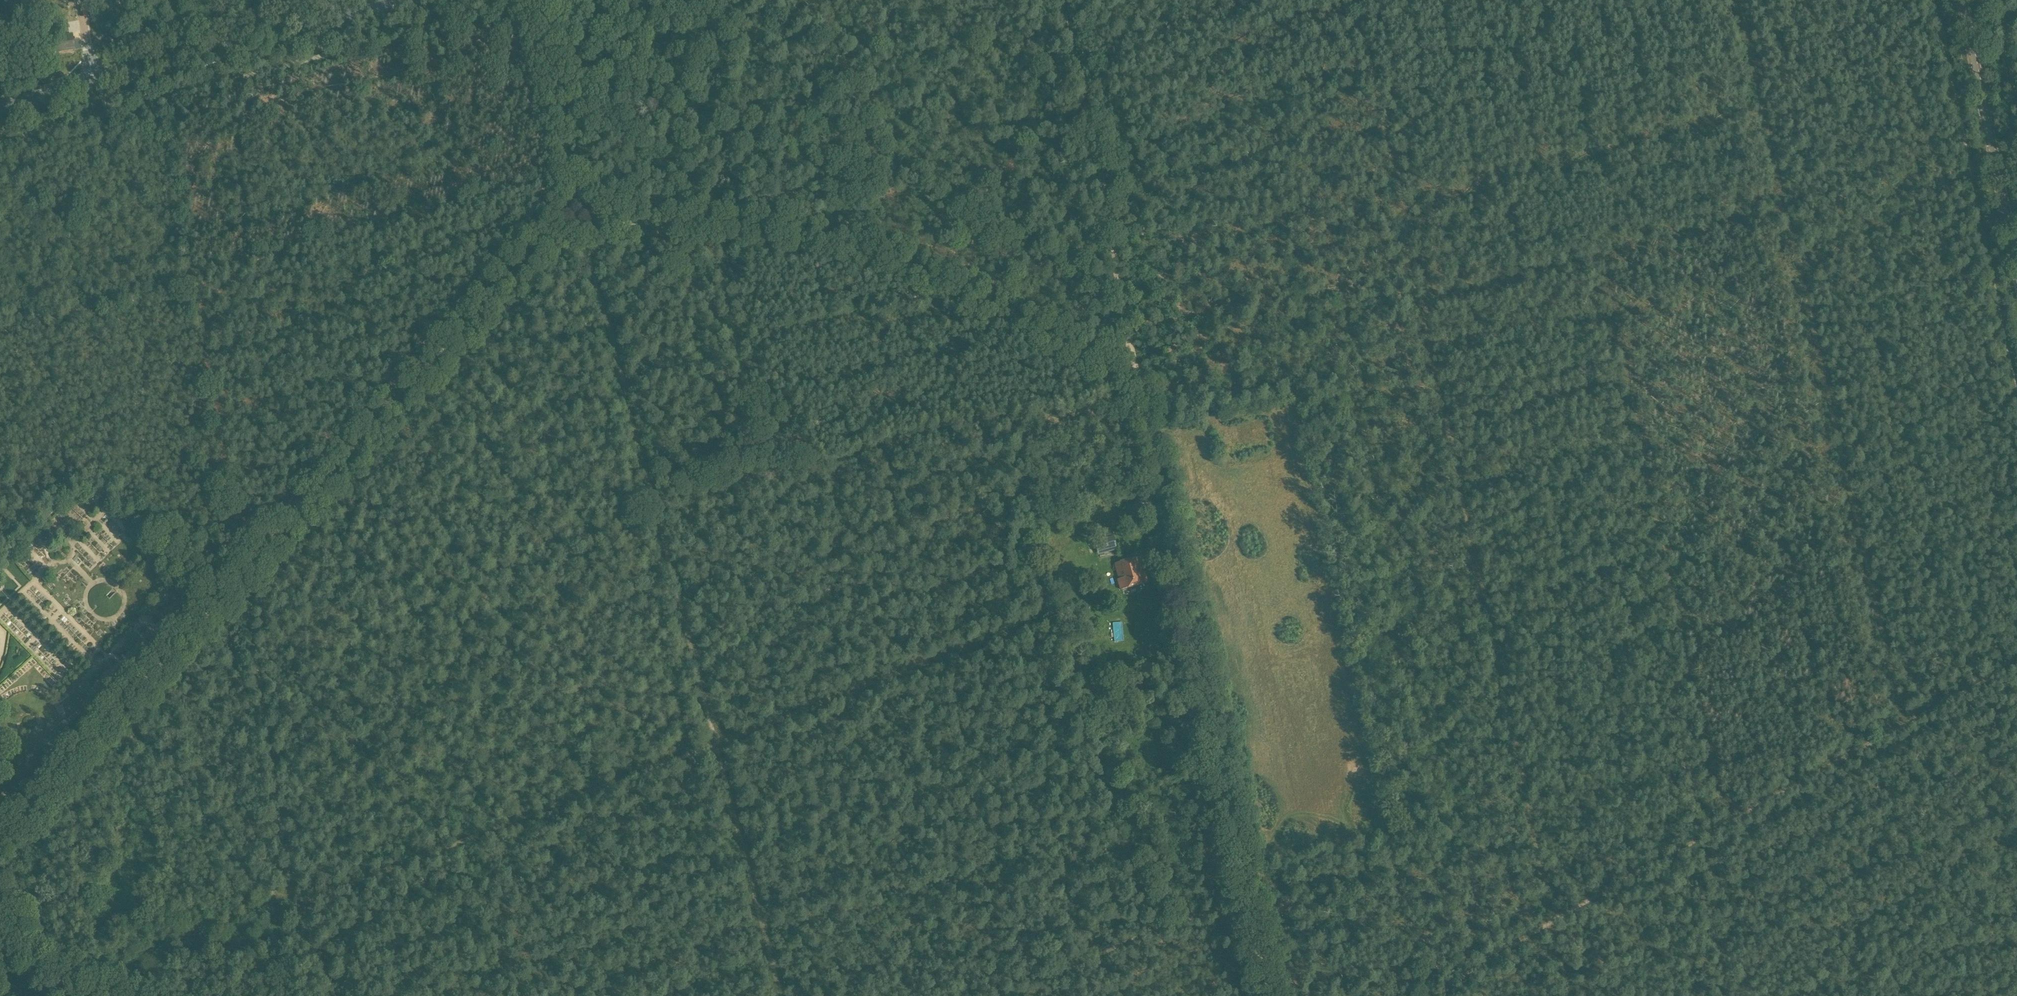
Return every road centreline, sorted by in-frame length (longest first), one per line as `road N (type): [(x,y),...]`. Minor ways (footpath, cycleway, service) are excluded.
road 1 (track): [(1137,394),(1002,310),(805,229),(742,221),(581,228),(781,995)]
road 2 (track): [(1160,497),(1076,534),(1048,577),(1044,607),(1032,625),(303,902),(287,899),(191,935),(85,985)]
road 3 (track): [(1552,922),(1399,201),(1114,244)]
road 4 (track): [(0,834),(521,264),(572,192)]
road 5 (track): [(1137,394),(1267,995)]
road 6 (track): [(1552,922),(2016,666)]
road 7 (track): [(1137,394),(1108,205),(1062,0)]
road 8 (track): [(239,576),(295,902)]
road 9 (primary): [(93,81),(405,0)]
road 10 (secondary): [(2016,268),(1961,0)]
road 11 (track): [(537,0),(581,228),(549,233)]
road 12 (track): [(1247,900),(1156,926),(1025,995)]
road 13 (track): [(1432,995),(1552,922)]

